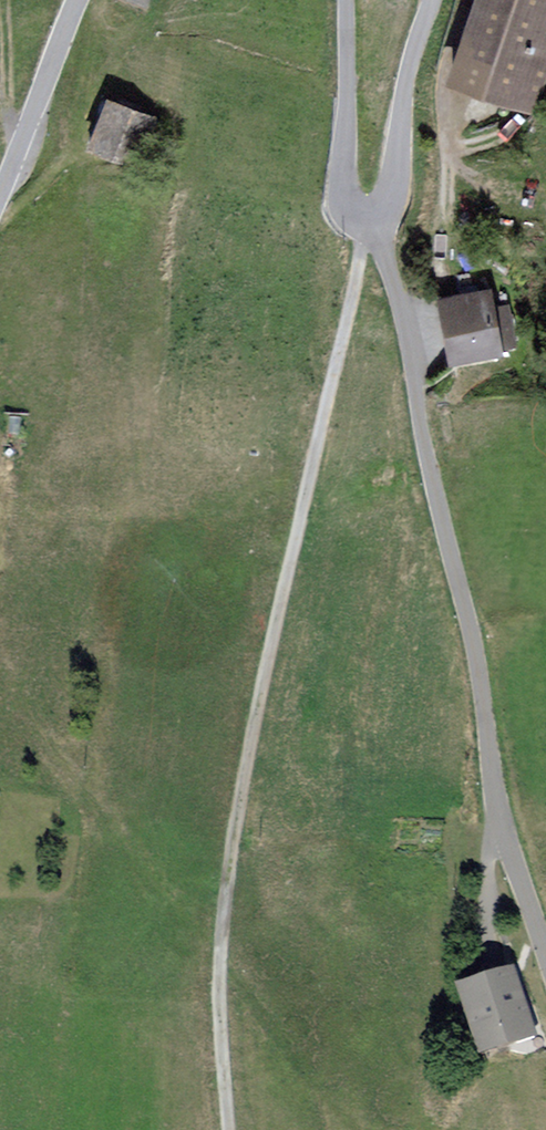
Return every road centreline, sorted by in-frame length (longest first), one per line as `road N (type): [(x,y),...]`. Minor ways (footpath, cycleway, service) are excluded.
road 1 (track): [(368,221),(219,916),(224,1129)]
road 2 (unclassified): [(545,952),(495,817),(470,639),(405,316),(368,221)]
road 3 (tertiary): [(433,0),(409,67),(393,205),(368,221)]
road 4 (tertiary): [(368,221),(350,216),(345,194),(347,0)]
road 5 (tertiary): [(80,0),(0,202)]
road 6 (track): [(21,156),(7,0)]

